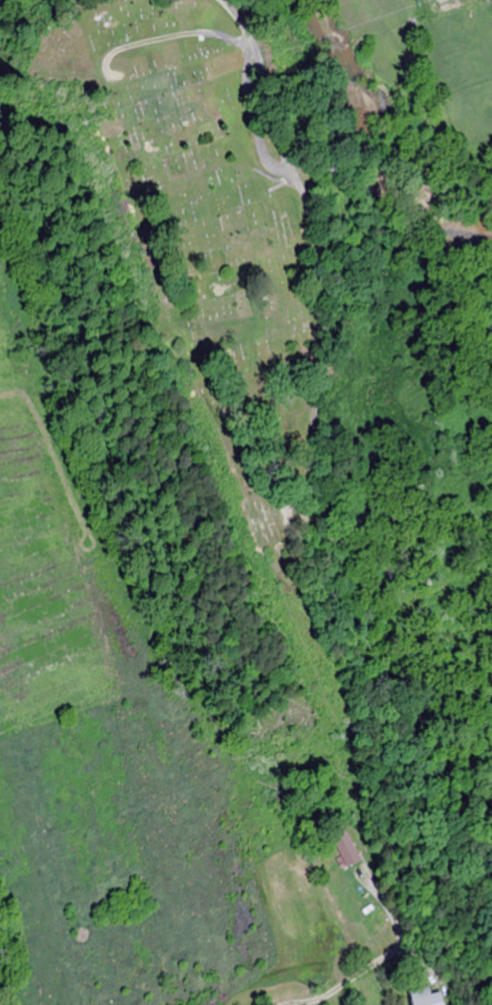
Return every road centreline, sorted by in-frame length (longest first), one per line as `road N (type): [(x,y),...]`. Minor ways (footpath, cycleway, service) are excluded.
road 1 (residential): [(295,171),(267,110),(251,41),(221,0)]

